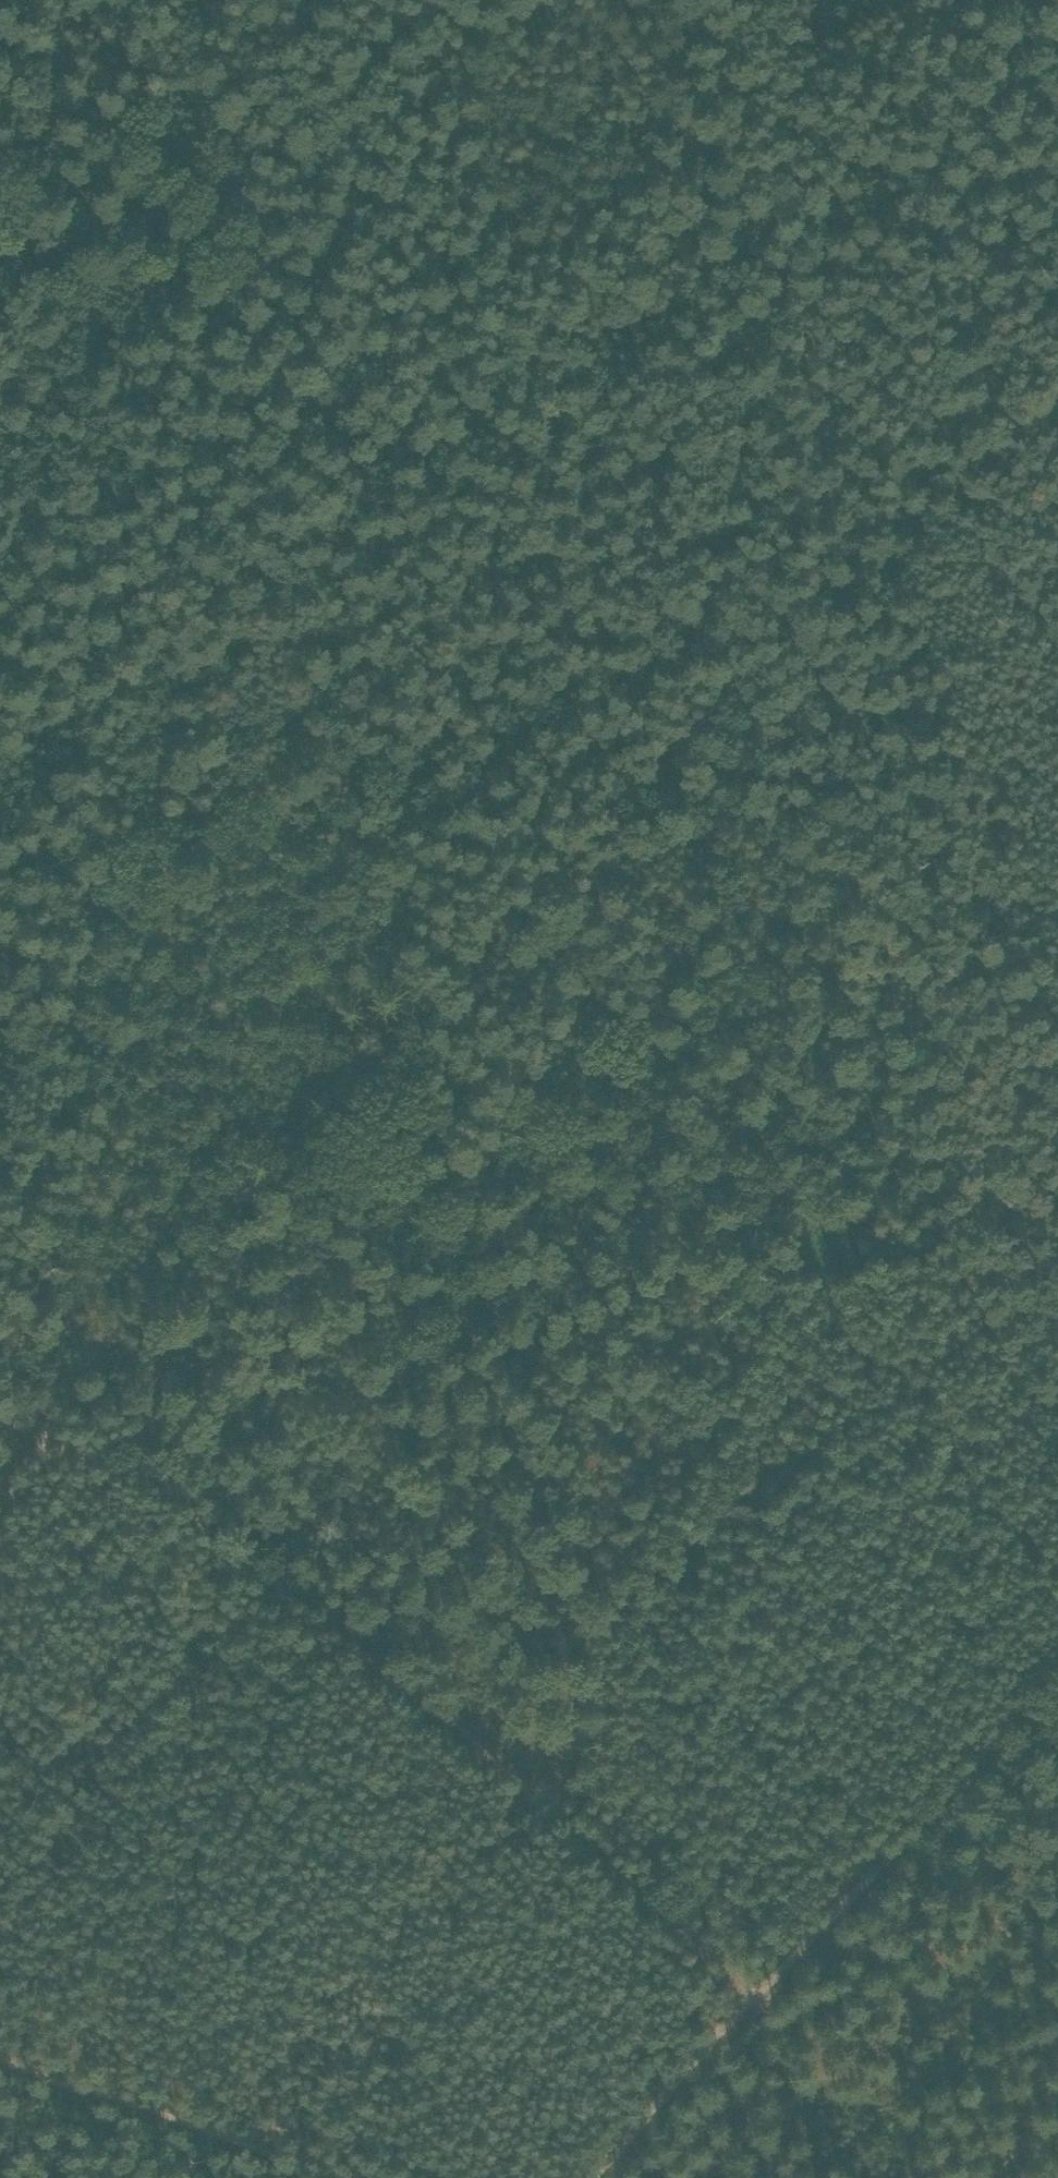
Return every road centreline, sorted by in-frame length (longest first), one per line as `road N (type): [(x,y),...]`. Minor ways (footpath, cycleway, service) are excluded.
road 1 (track): [(56,1422),(116,1441),(273,1596),(764,1993)]
road 2 (track): [(1057,1660),(910,1848),(764,1993),(606,2177)]
road 3 (track): [(0,2044),(369,2177)]

